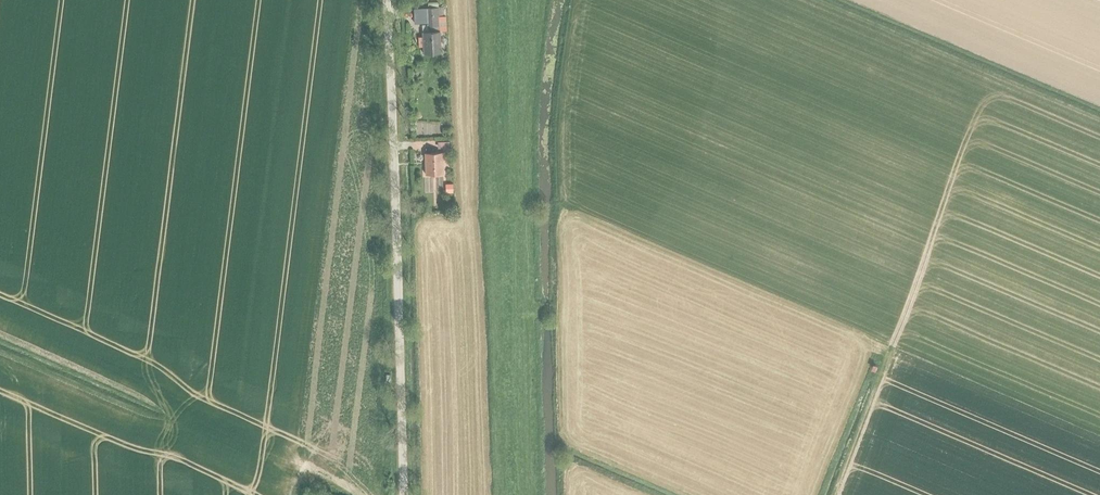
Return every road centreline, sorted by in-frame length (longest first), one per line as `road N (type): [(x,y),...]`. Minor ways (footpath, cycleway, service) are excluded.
road 1 (unclassified): [(402,494),(386,0)]
road 2 (track): [(834,494),(942,216)]

